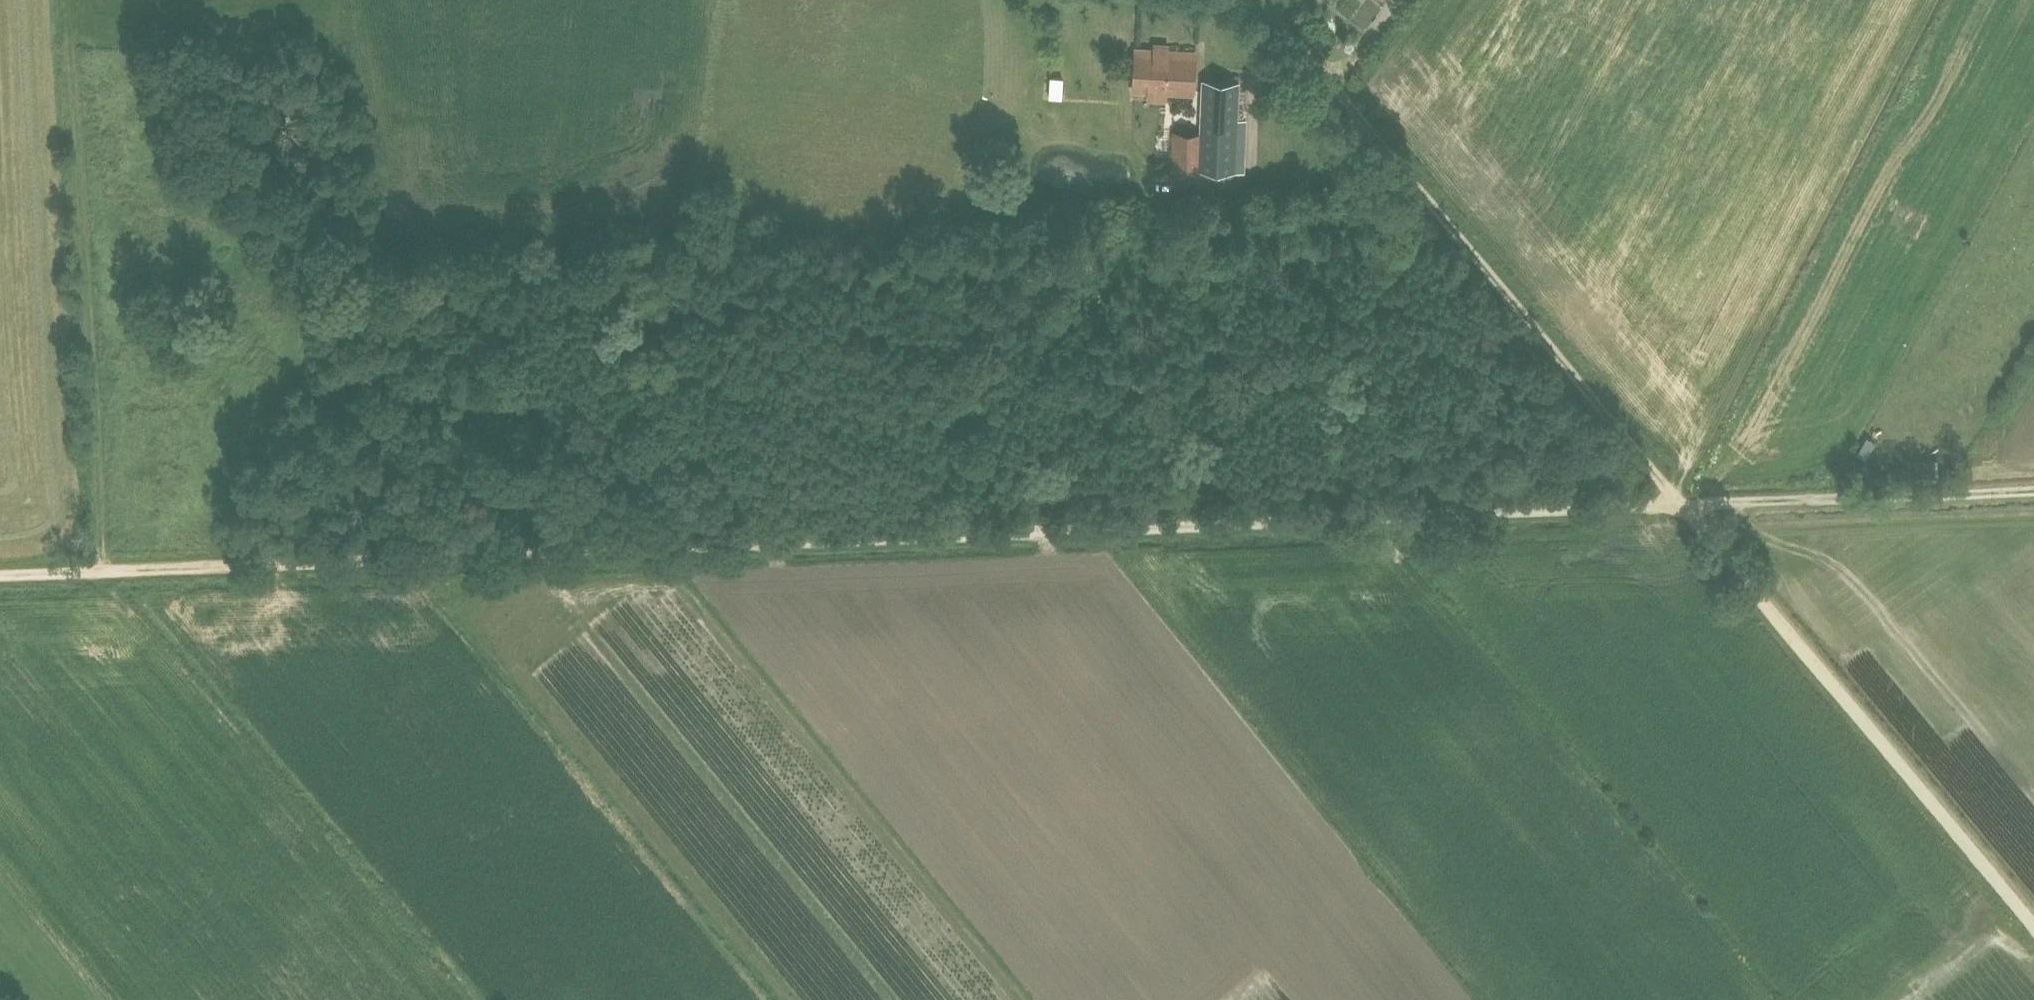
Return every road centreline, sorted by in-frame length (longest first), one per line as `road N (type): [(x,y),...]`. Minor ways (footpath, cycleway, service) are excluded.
road 1 (track): [(1679,509),(0,577)]
road 2 (track): [(1679,509),(1257,0)]
road 3 (track): [(2033,929),(1679,509)]
road 4 (track): [(2033,492),(1679,509)]

